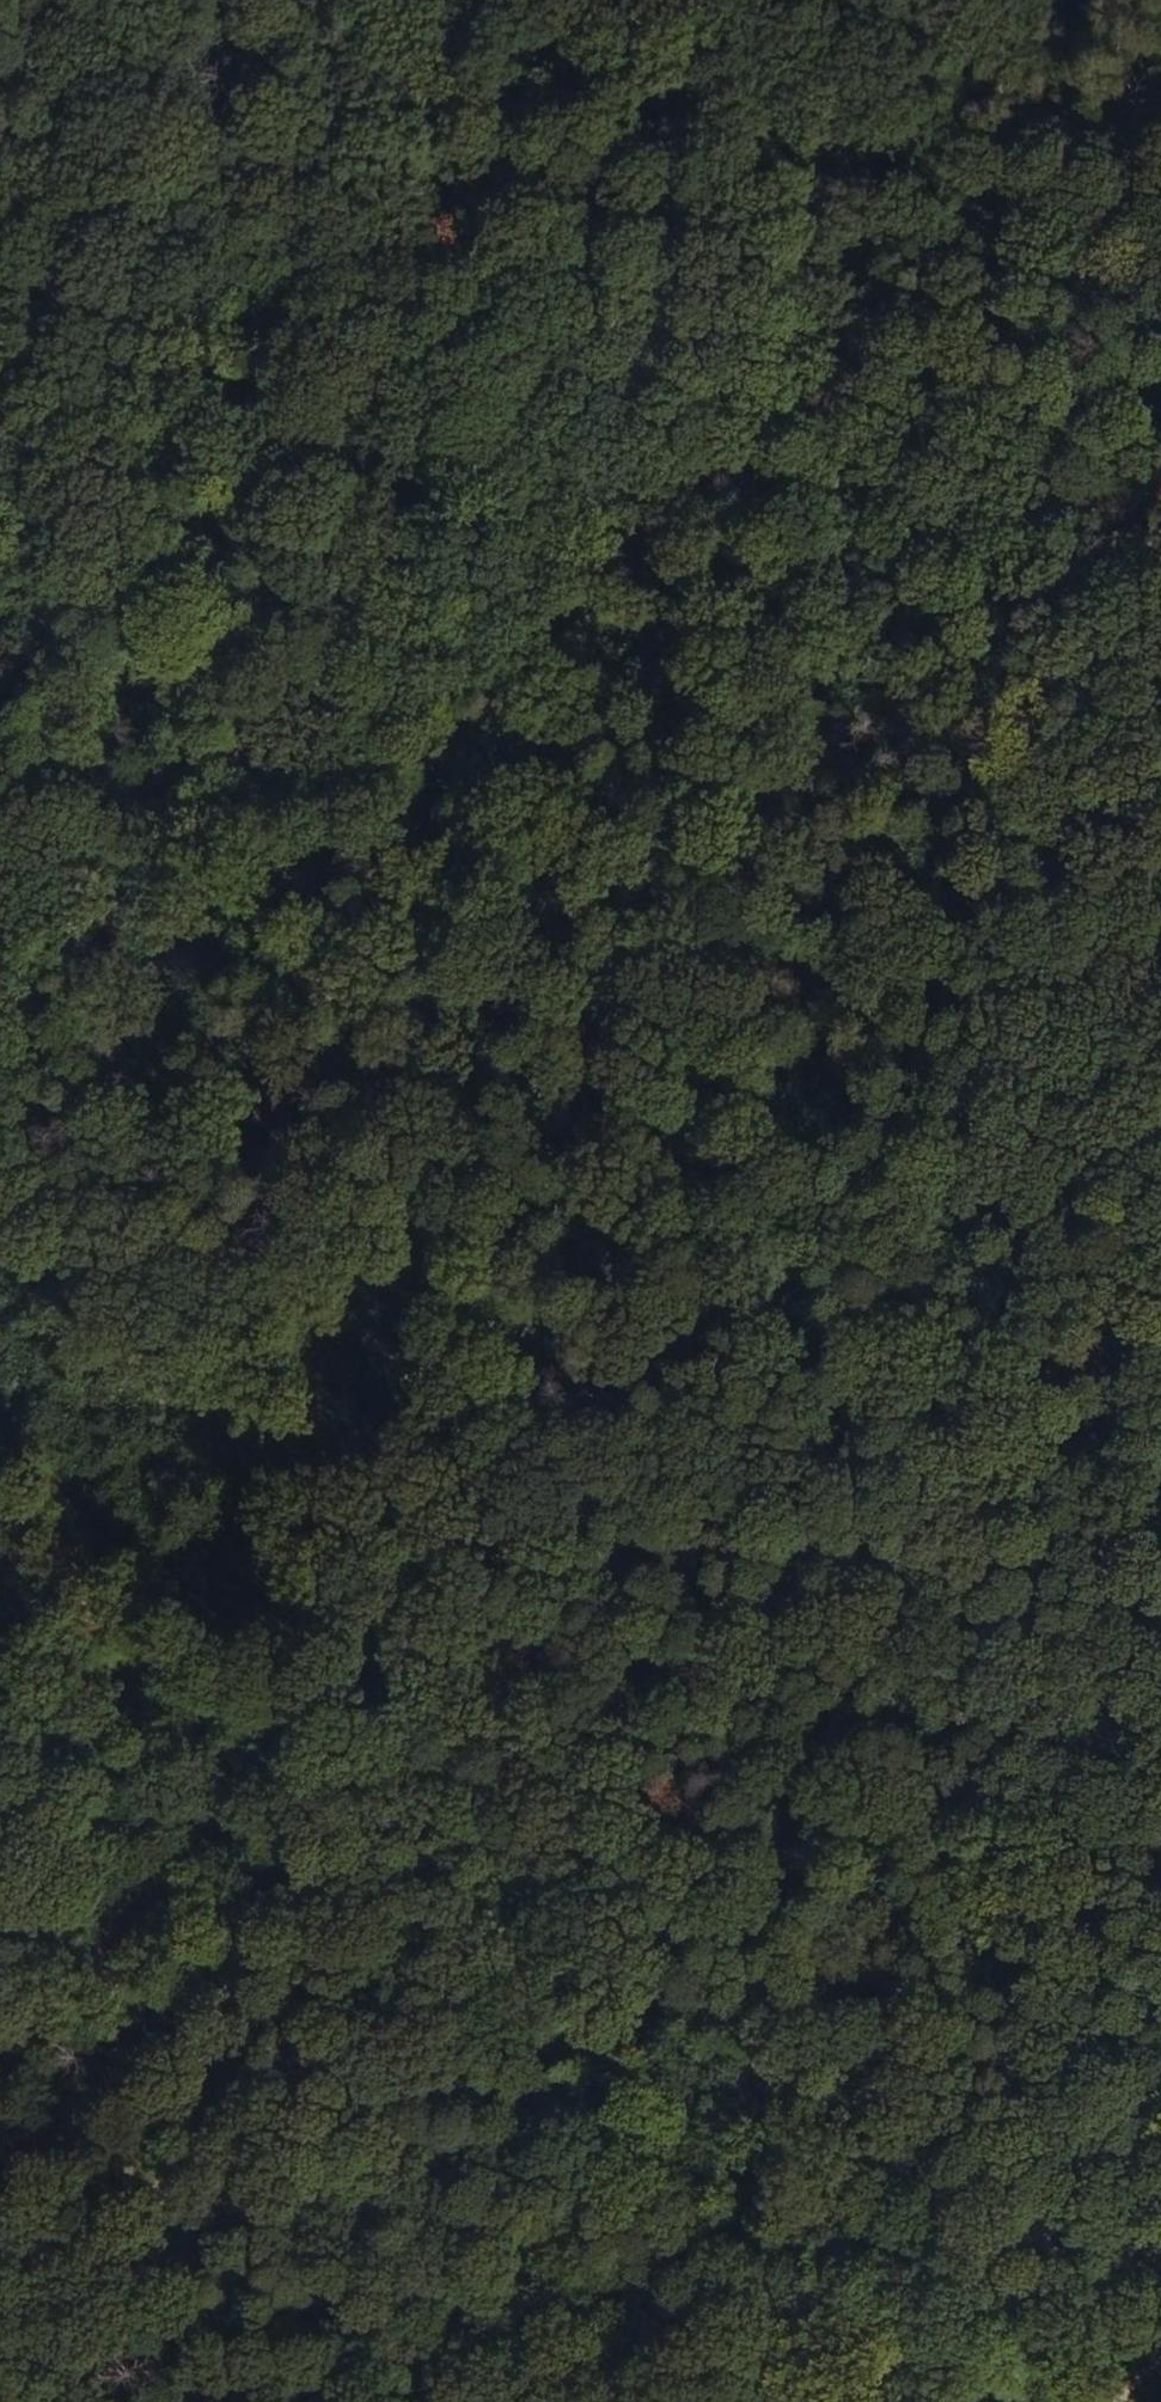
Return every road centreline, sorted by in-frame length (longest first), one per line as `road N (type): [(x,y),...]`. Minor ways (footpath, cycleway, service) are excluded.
road 1 (track): [(0,1437),(1016,2401)]

